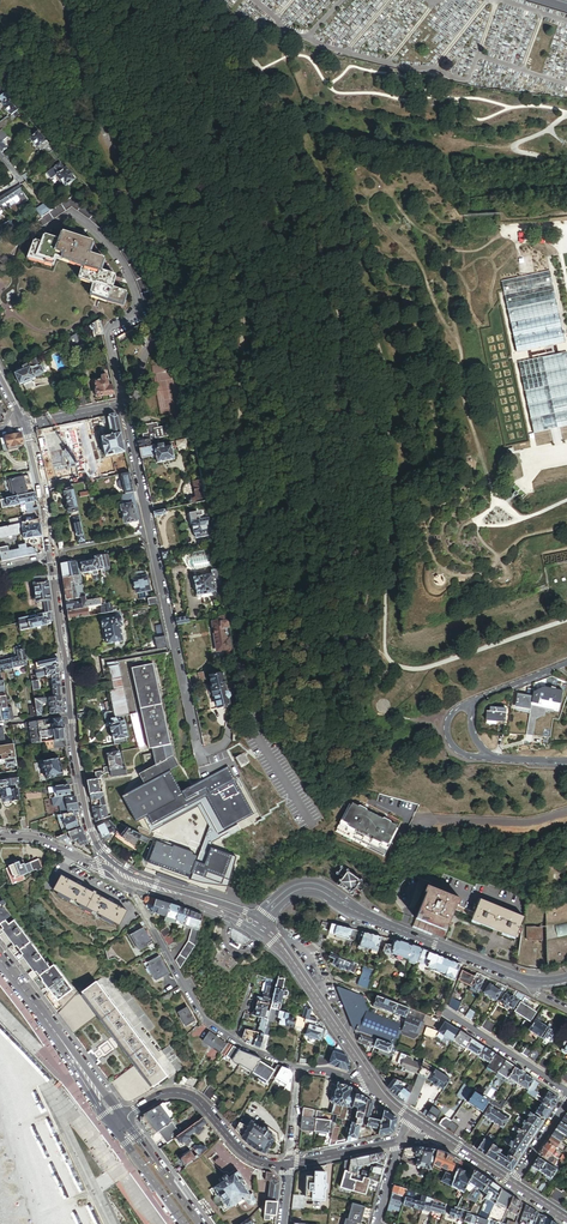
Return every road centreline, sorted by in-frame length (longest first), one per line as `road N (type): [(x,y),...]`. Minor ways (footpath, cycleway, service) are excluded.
road 1 (residential): [(25,426),(123,405),(198,752),(226,741),(241,688)]
road 2 (secondary): [(122,872),(90,828),(53,559)]
road 3 (tertiary): [(257,925),(286,897),(313,889),(527,984)]
road 4 (residential): [(298,1068),(205,1023),(155,932)]
road 5 (secondary): [(257,925),(281,943),(375,1084)]
road 6 (residential): [(288,1165),(256,1162),(193,1097),(180,1093),(123,1118)]
road 7 (primary): [(0,961),(91,1084)]
road 8 (residential): [(566,1093),(444,1012)]
road 9 (secondary): [(122,872),(257,925)]
road 10 (secondary): [(53,559),(25,426)]
road 11 (primary): [(200,1223),(123,1118)]
road 12 (residential): [(0,837),(35,839),(122,872)]
road 13 (primary): [(113,1125),(185,1223)]

